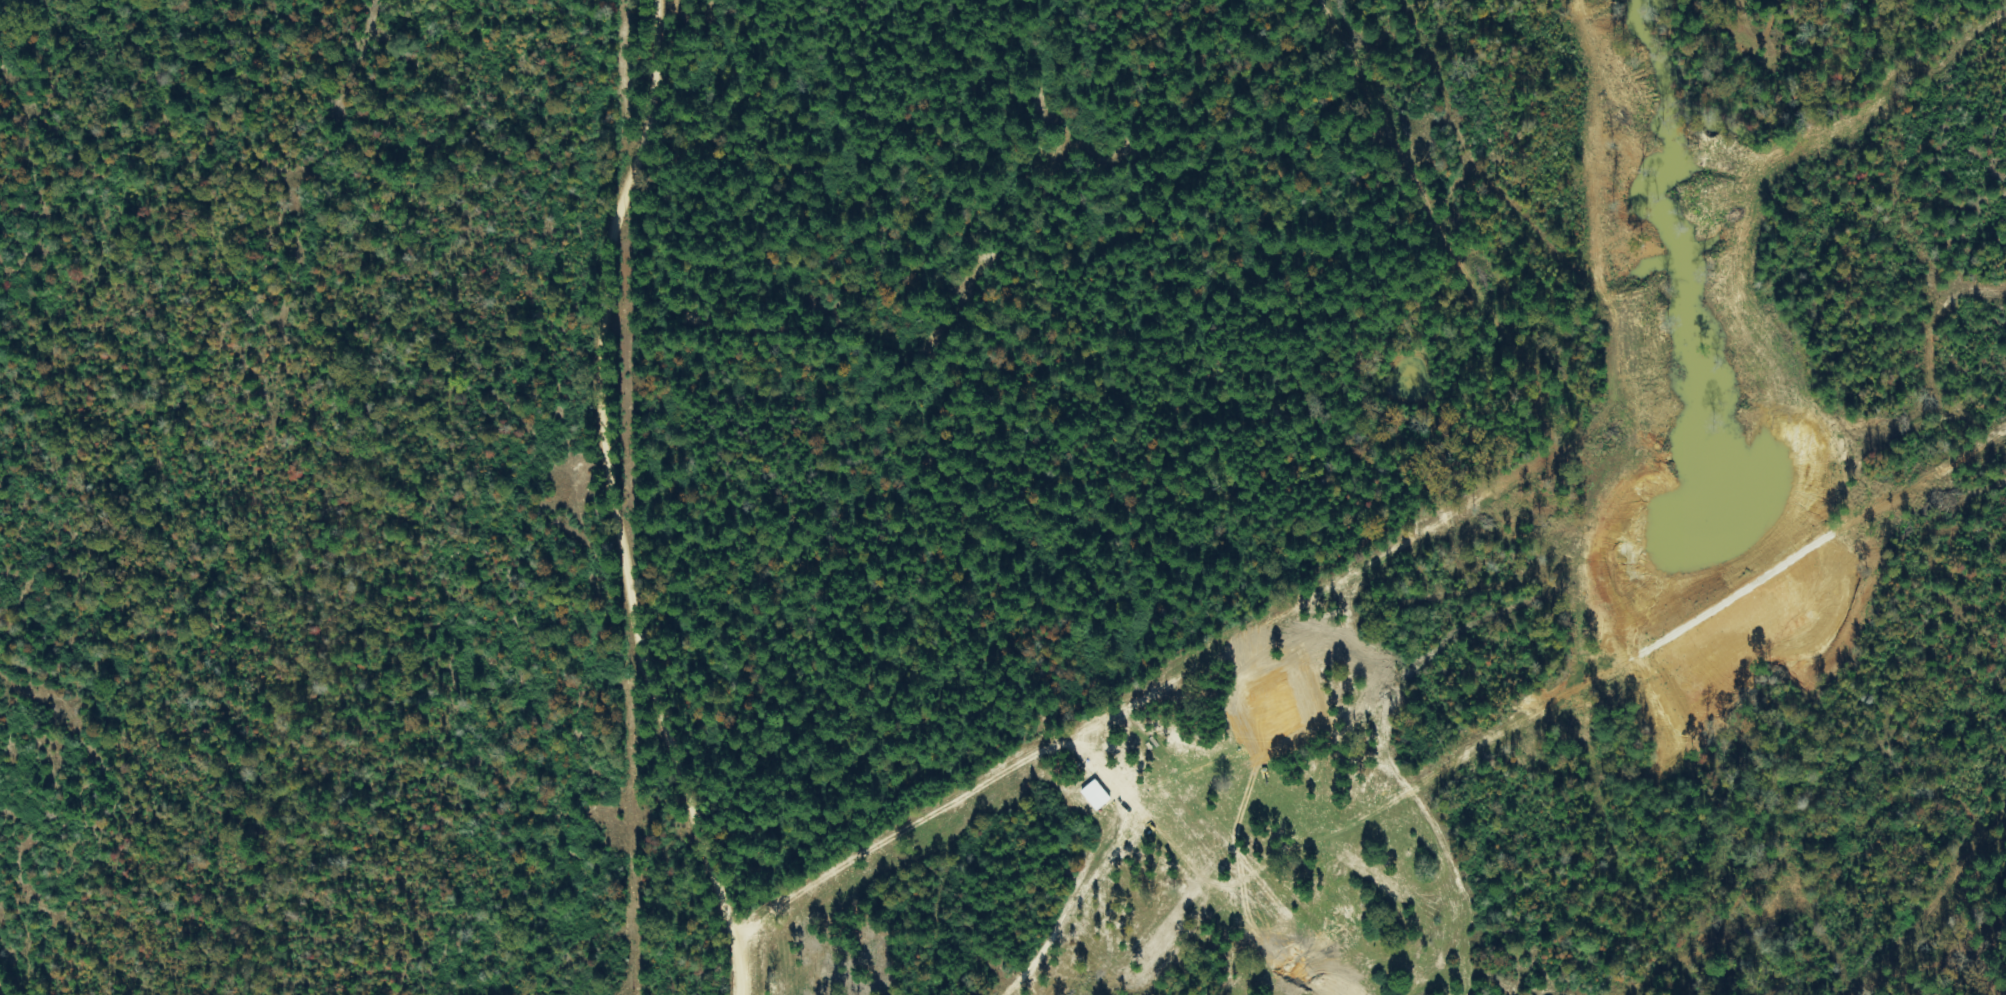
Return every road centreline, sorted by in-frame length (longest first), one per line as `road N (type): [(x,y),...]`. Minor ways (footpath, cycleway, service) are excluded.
road 1 (residential): [(723,994),(708,965),(703,895),(663,815),(663,750),(599,550),(589,295),(628,185),(628,0)]

